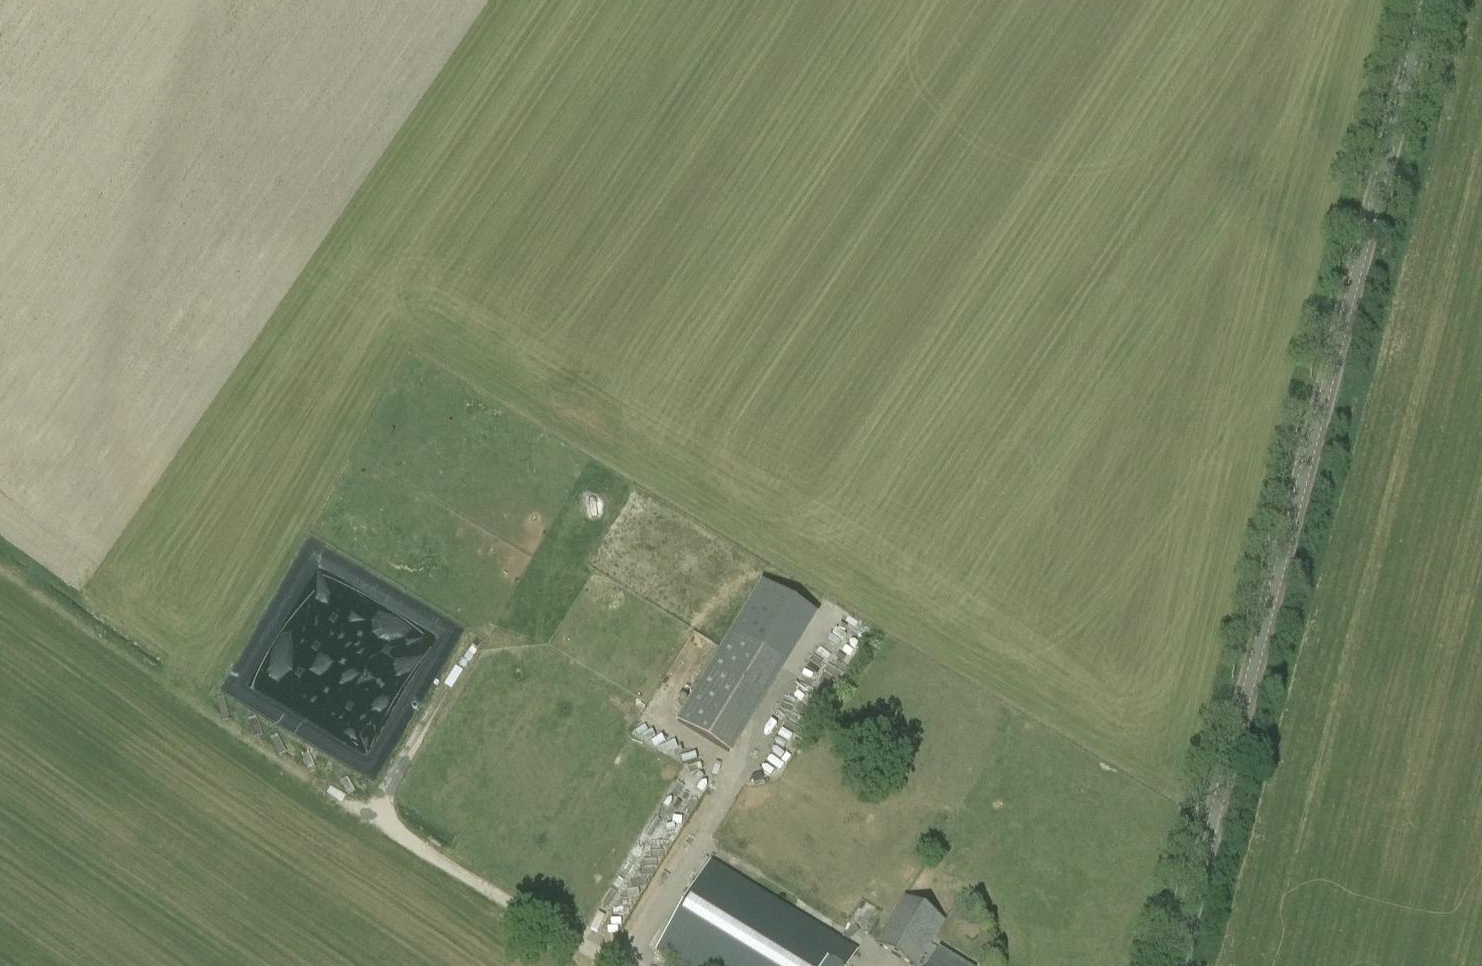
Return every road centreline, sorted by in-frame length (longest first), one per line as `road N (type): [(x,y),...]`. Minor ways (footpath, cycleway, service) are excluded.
road 1 (tertiary): [(1169,965),(1425,0)]
road 2 (track): [(0,567),(416,851),(623,965)]
road 3 (unclassified): [(626,965),(468,847),(466,789),(525,688)]

